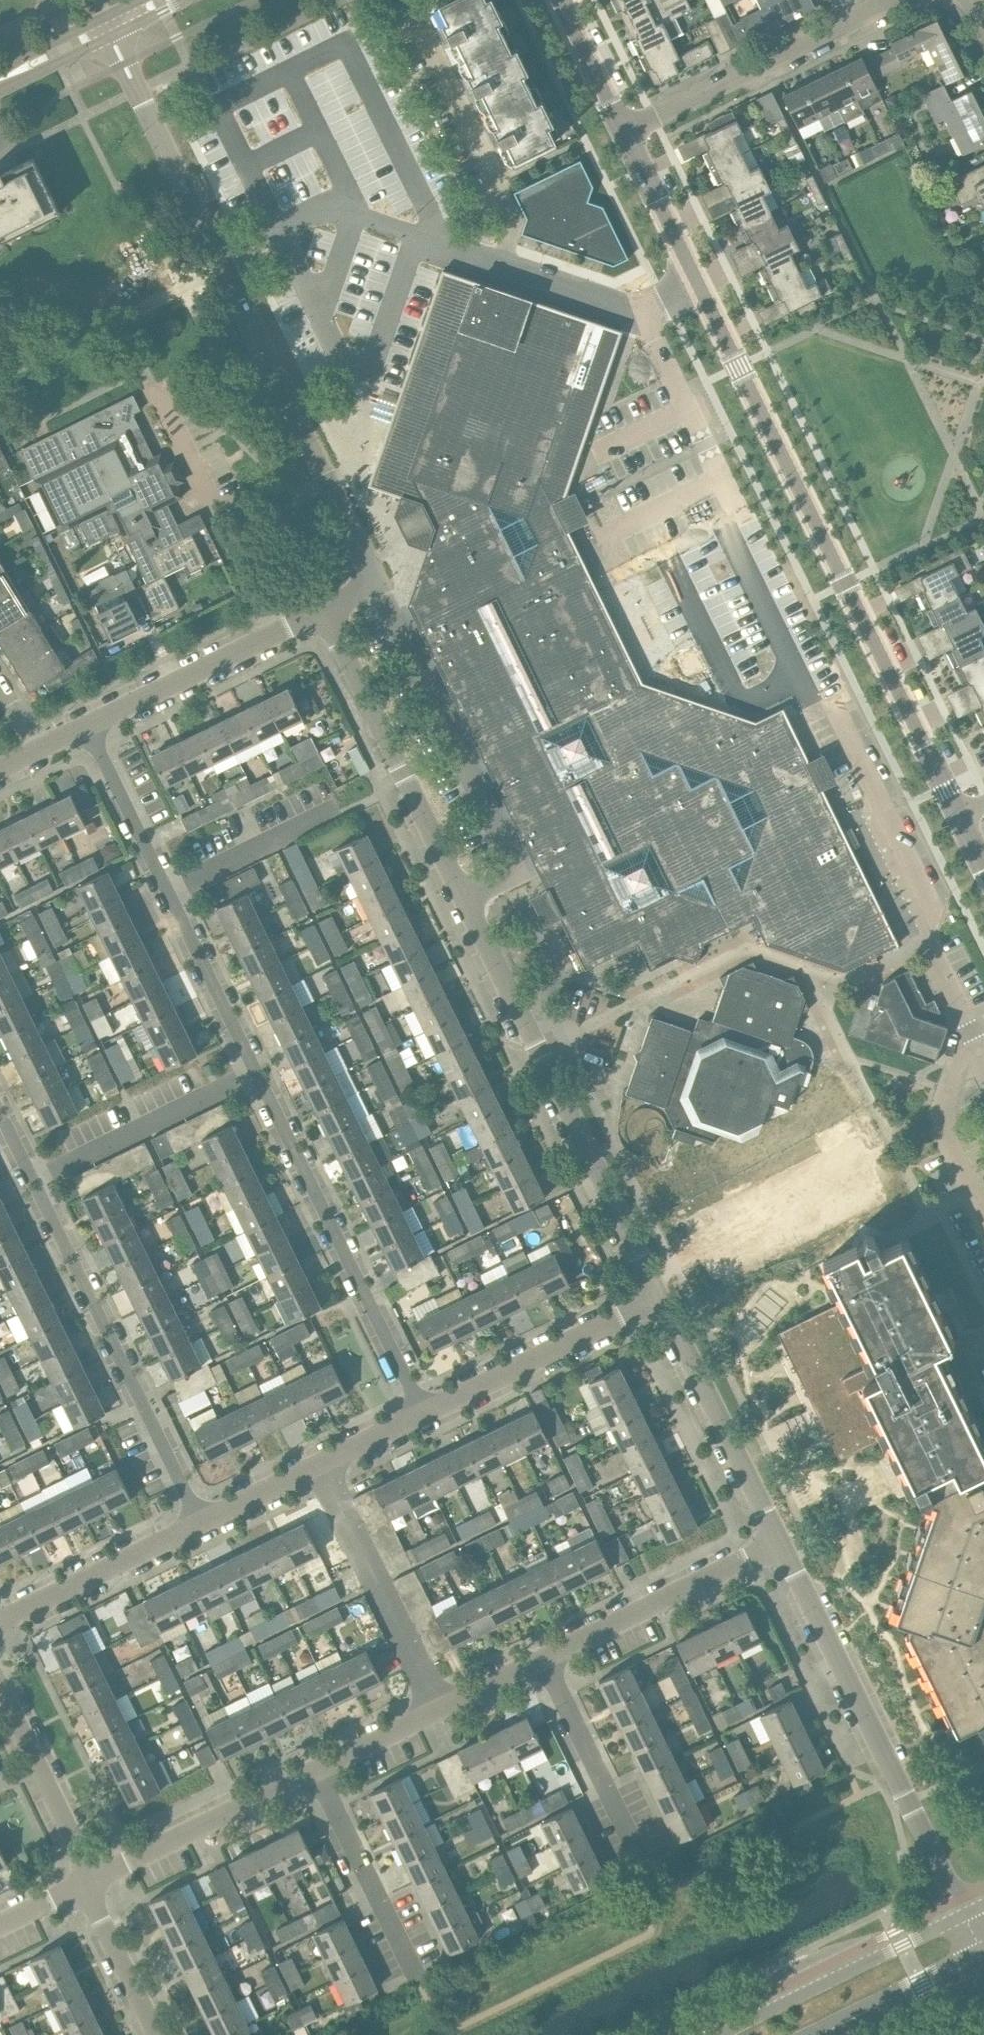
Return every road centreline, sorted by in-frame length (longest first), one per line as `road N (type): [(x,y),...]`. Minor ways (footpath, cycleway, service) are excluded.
road 1 (unclassified): [(983,867),(624,130)]
road 2 (unclassified): [(661,1299),(462,887)]
road 3 (unclassified): [(964,1915),(780,1542)]
road 4 (residential): [(203,1522),(34,1183)]
road 5 (residential): [(422,1413),(258,1072)]
road 6 (residential): [(462,887),(514,862),(373,581)]
road 7 (unclassified): [(373,581),(221,268)]
road 8 (unclassified): [(462,887),(322,608)]
road 9 (tertiary): [(964,1915),(715,2034)]
road 10 (residential): [(440,1709),(319,1465)]
road 11 (unclassified): [(780,1542),(661,1299)]
road 12 (residential): [(273,630),(153,388)]
road 13 (unclassified): [(221,268),(111,26)]
road 14 (residential): [(422,1413),(661,1299)]
road 15 (residential): [(544,1658),(780,1542)]
road 16 (residential): [(34,1183),(258,1072)]
road 17 (residential): [(624,130),(847,19)]
road 18 (residential): [(94,1880),(317,1771)]
road 19 (residential): [(0,371),(221,268)]
road 20 (residential): [(645,1864),(544,1658)]
road 21 (residential): [(0,1620),(203,1522)]
road 22 (residential): [(415,1970),(317,1771)]
road 23 (residential): [(94,1880),(0,1686)]
road 24 (unclassified): [(86,726),(273,630)]
road 25 (residential): [(258,1072),(169,893)]
road 26 (tertiary): [(810,2034),(979,1952)]
road 27 (residential): [(169,893),(86,726)]
road 28 (residential): [(169,893),(334,813)]
road 29 (residential): [(158,2034),(84,1884)]
road 30 (unclassified): [(624,130),(564,0)]
road 31 (residential): [(317,1771),(440,1709)]
road 32 (residential): [(203,1522),(319,1465)]
road 33 (tertiary): [(111,26),(0,80)]

